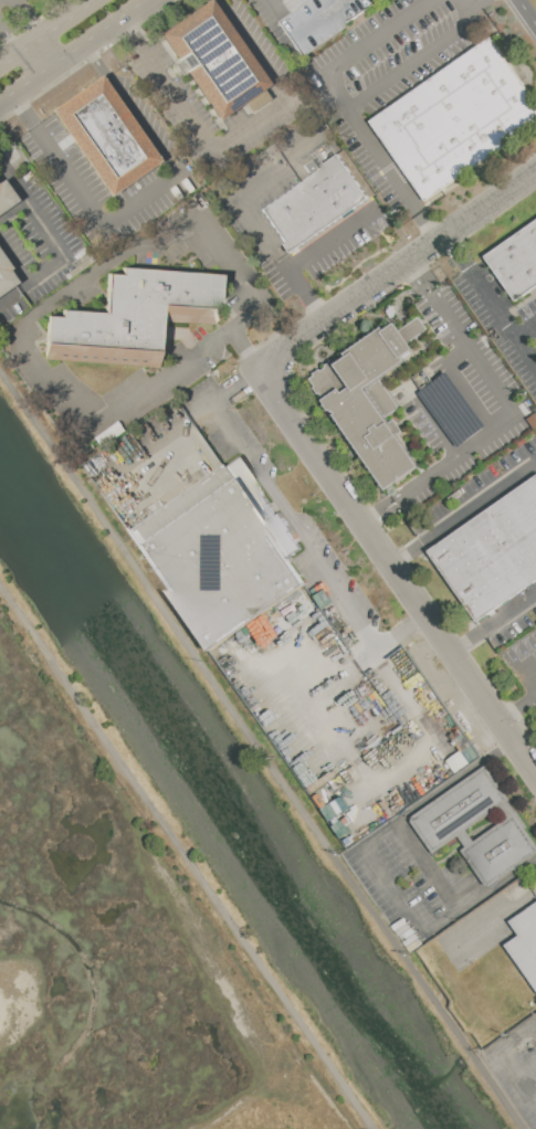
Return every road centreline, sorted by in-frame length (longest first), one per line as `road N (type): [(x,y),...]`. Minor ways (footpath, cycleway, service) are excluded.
road 1 (residential): [(260,371),(535,770)]
road 2 (residential): [(440,243),(260,371)]
road 3 (residential): [(151,0),(0,105)]
road 4 (residential): [(0,69),(98,0)]

